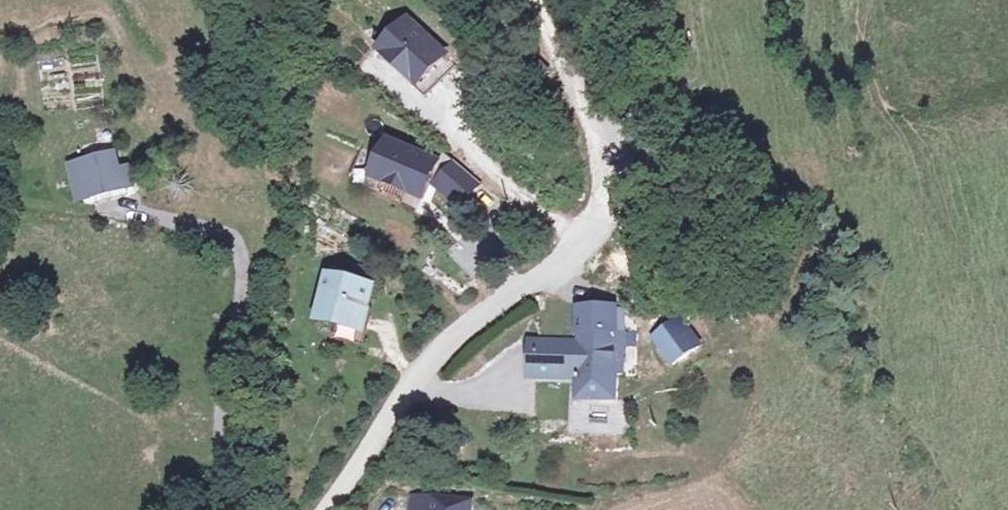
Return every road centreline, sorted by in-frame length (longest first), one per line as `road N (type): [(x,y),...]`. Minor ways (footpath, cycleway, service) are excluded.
road 1 (residential): [(327,509),(425,367),(500,301),(582,246),(603,212)]
road 2 (residential): [(259,509),(223,428),(245,267)]
road 3 (track): [(594,135),(628,108),(637,73),(631,0)]
road 4 (track): [(523,0),(594,135)]

